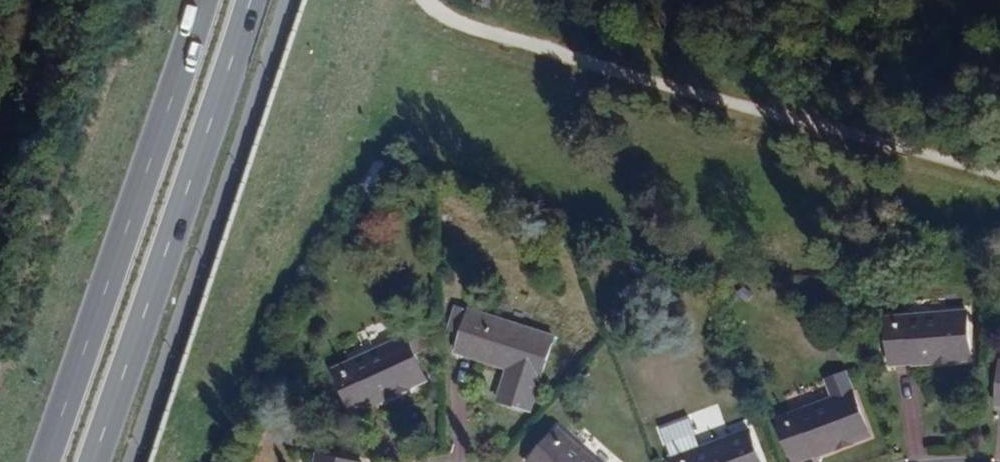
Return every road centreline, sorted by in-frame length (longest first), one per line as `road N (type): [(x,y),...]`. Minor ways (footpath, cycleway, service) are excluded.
road 1 (track): [(438,0),(694,85),(999,163)]
road 2 (primary): [(206,0),(47,461)]
road 3 (primary): [(93,461),(252,0)]

